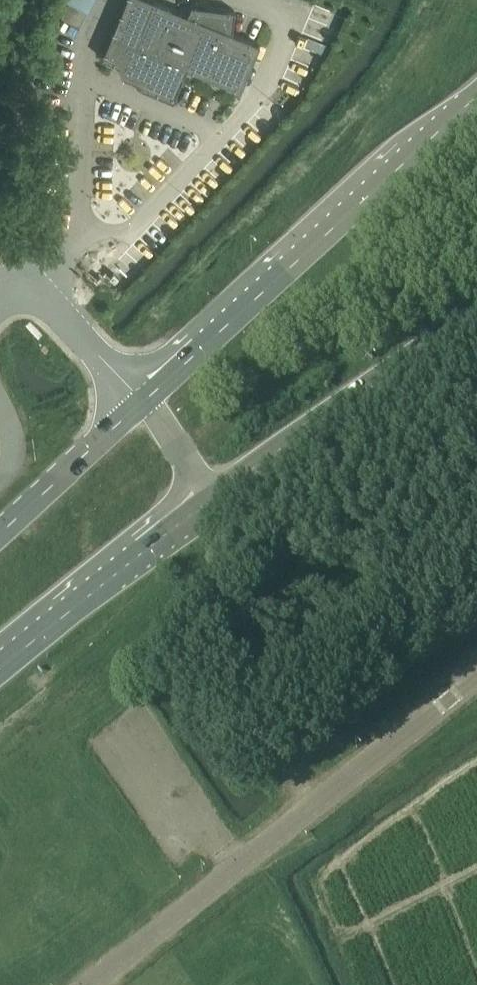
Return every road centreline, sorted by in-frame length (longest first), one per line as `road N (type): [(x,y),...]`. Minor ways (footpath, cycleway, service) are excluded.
road 1 (unclassified): [(88,984),(476,682)]
road 2 (primary): [(476,98),(143,402)]
road 3 (primary): [(211,504),(476,328)]
road 4 (primary): [(0,667),(211,504)]
road 5 (primary): [(143,402),(0,533)]
road 6 (unclassified): [(143,402),(28,279)]
road 7 (unclassified): [(211,504),(143,402)]

